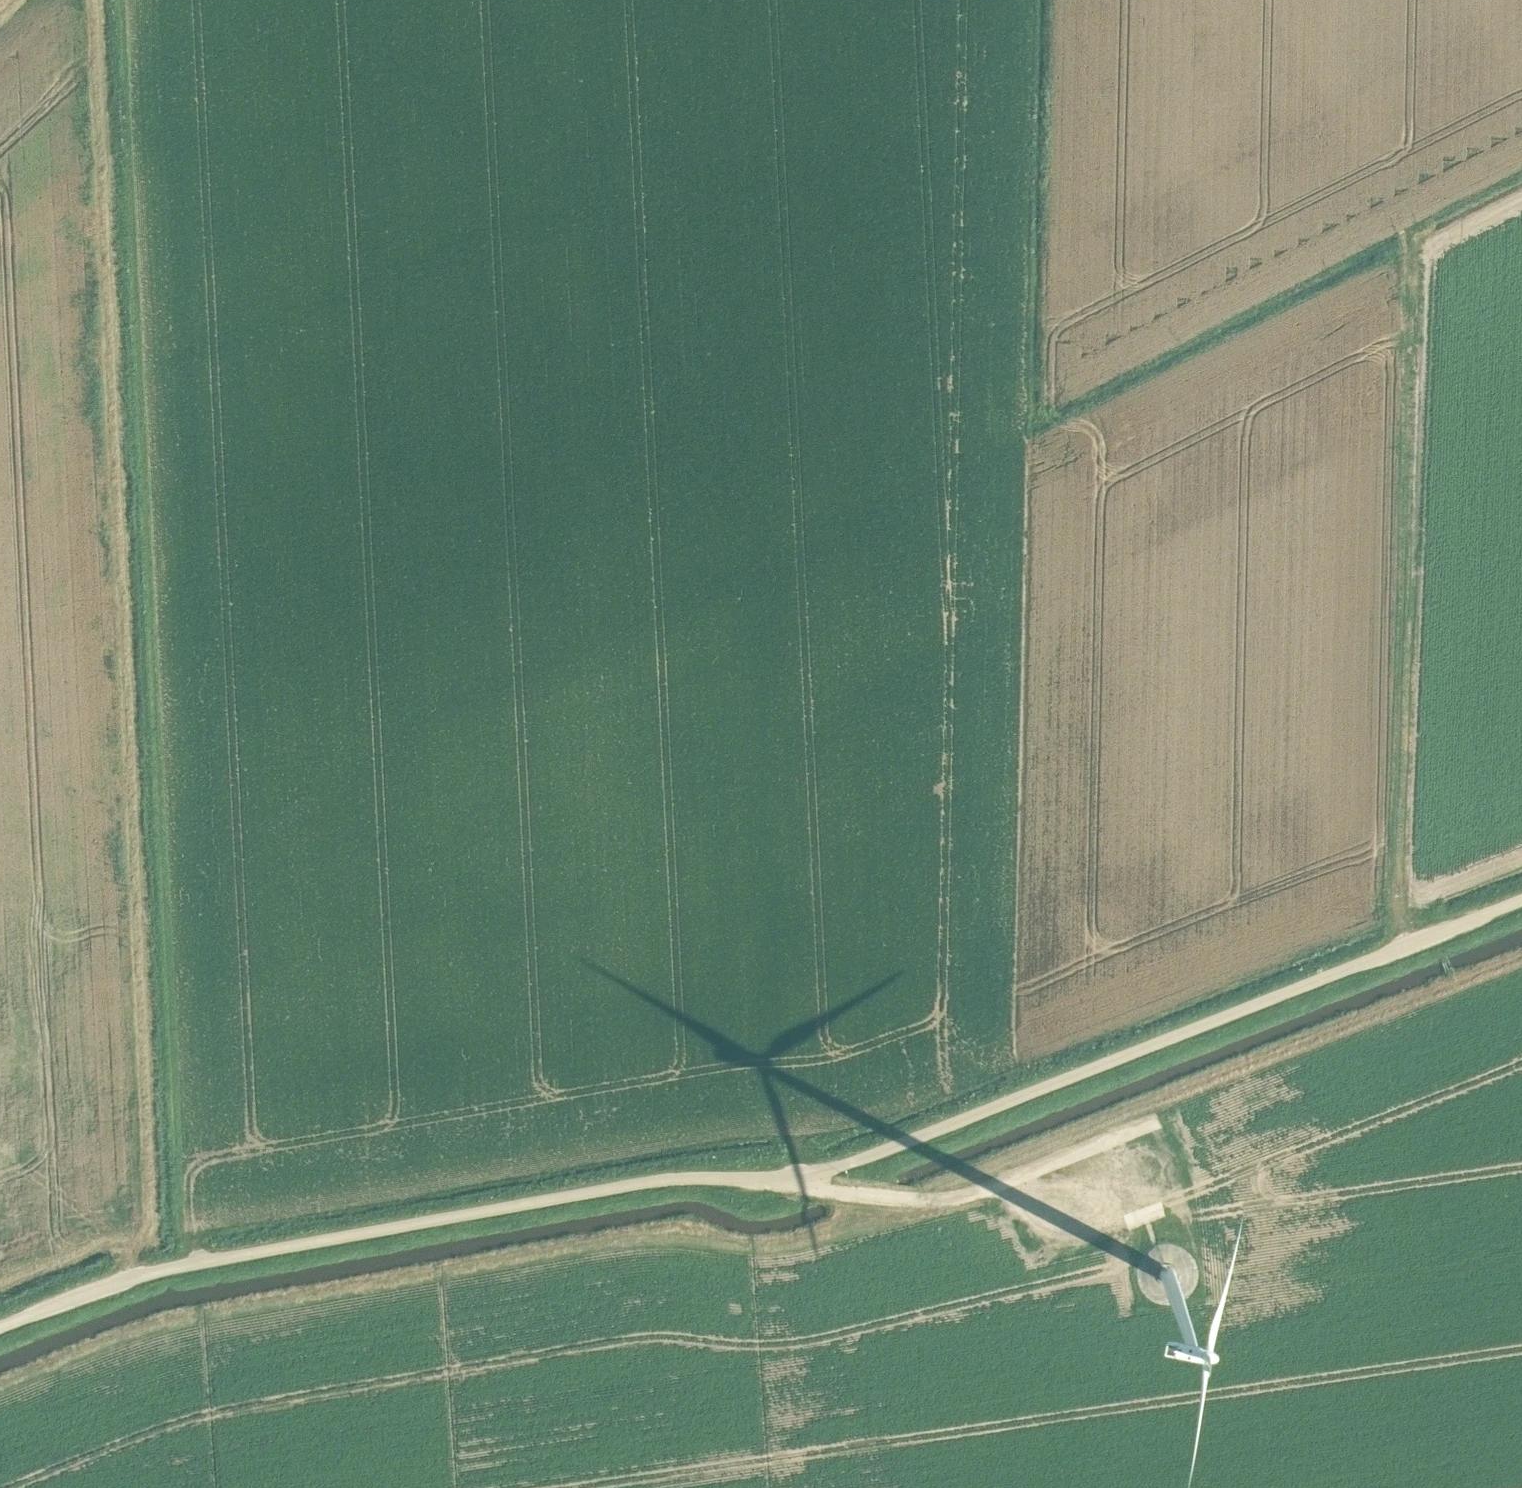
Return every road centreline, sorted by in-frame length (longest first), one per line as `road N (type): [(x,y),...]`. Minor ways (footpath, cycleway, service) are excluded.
road 1 (unclassified): [(0,1332),(127,1280),(680,1183),(819,1176),(1521,903)]
road 2 (track): [(1396,952),(1410,372),(1385,243)]

